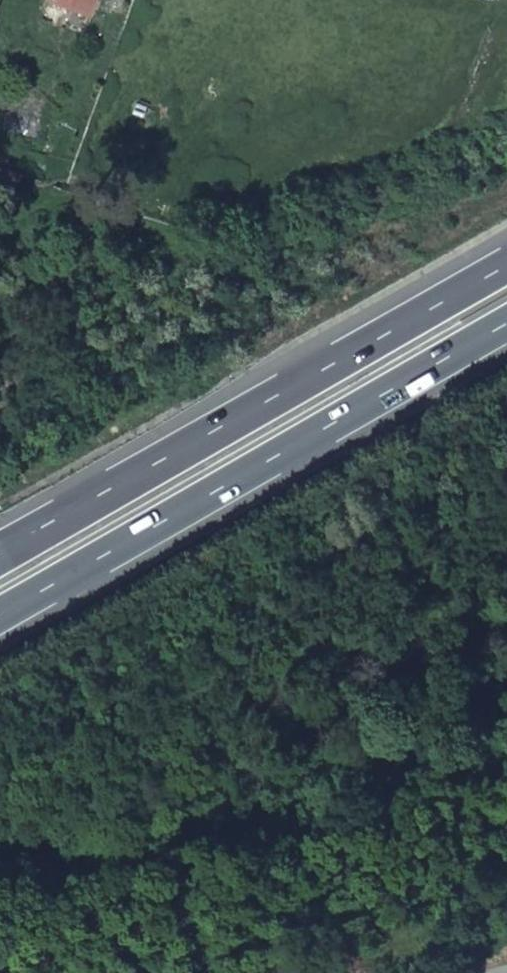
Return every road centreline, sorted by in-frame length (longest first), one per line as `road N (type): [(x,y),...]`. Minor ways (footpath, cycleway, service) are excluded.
road 1 (motorway): [(0,613),(506,322)]
road 2 (motorway): [(506,265),(0,554)]

